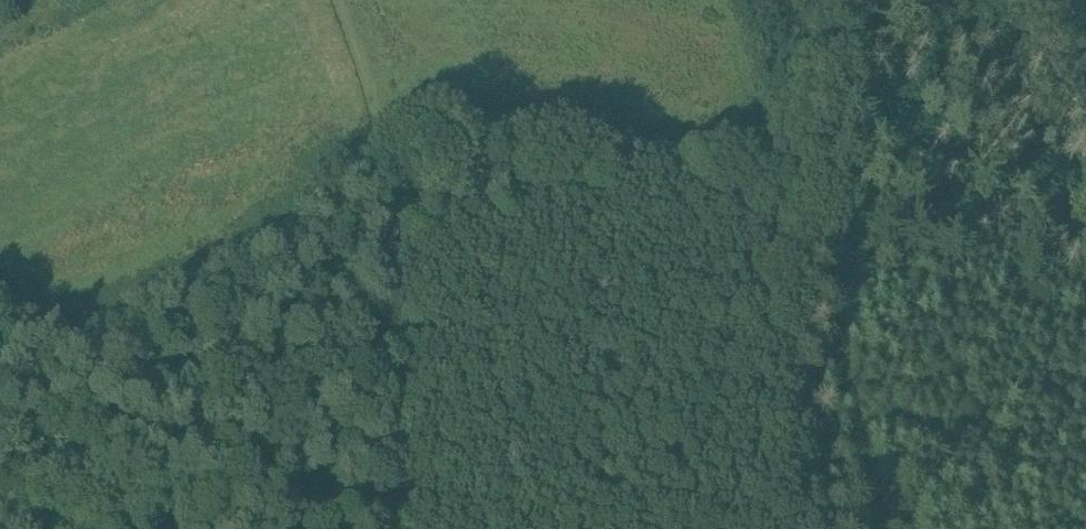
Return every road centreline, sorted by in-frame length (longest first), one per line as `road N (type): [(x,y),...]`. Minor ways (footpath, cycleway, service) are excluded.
road 1 (track): [(335,0),(377,134),(405,528)]

